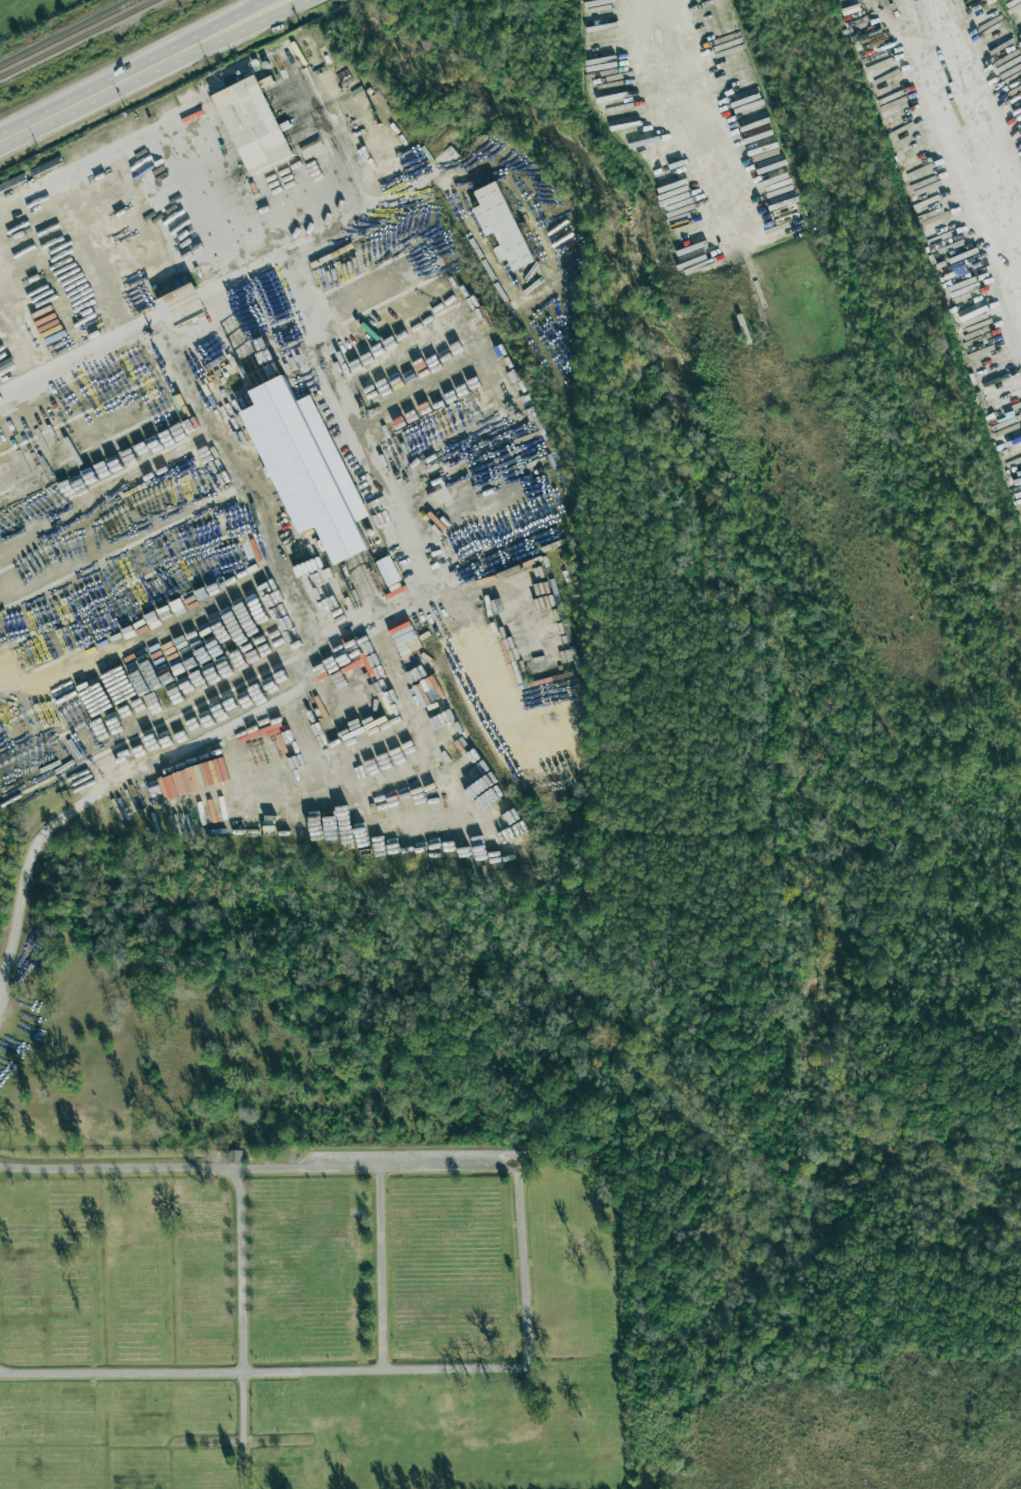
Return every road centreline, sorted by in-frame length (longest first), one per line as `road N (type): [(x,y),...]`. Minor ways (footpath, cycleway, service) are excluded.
road 1 (primary): [(0,142),(285,0)]

